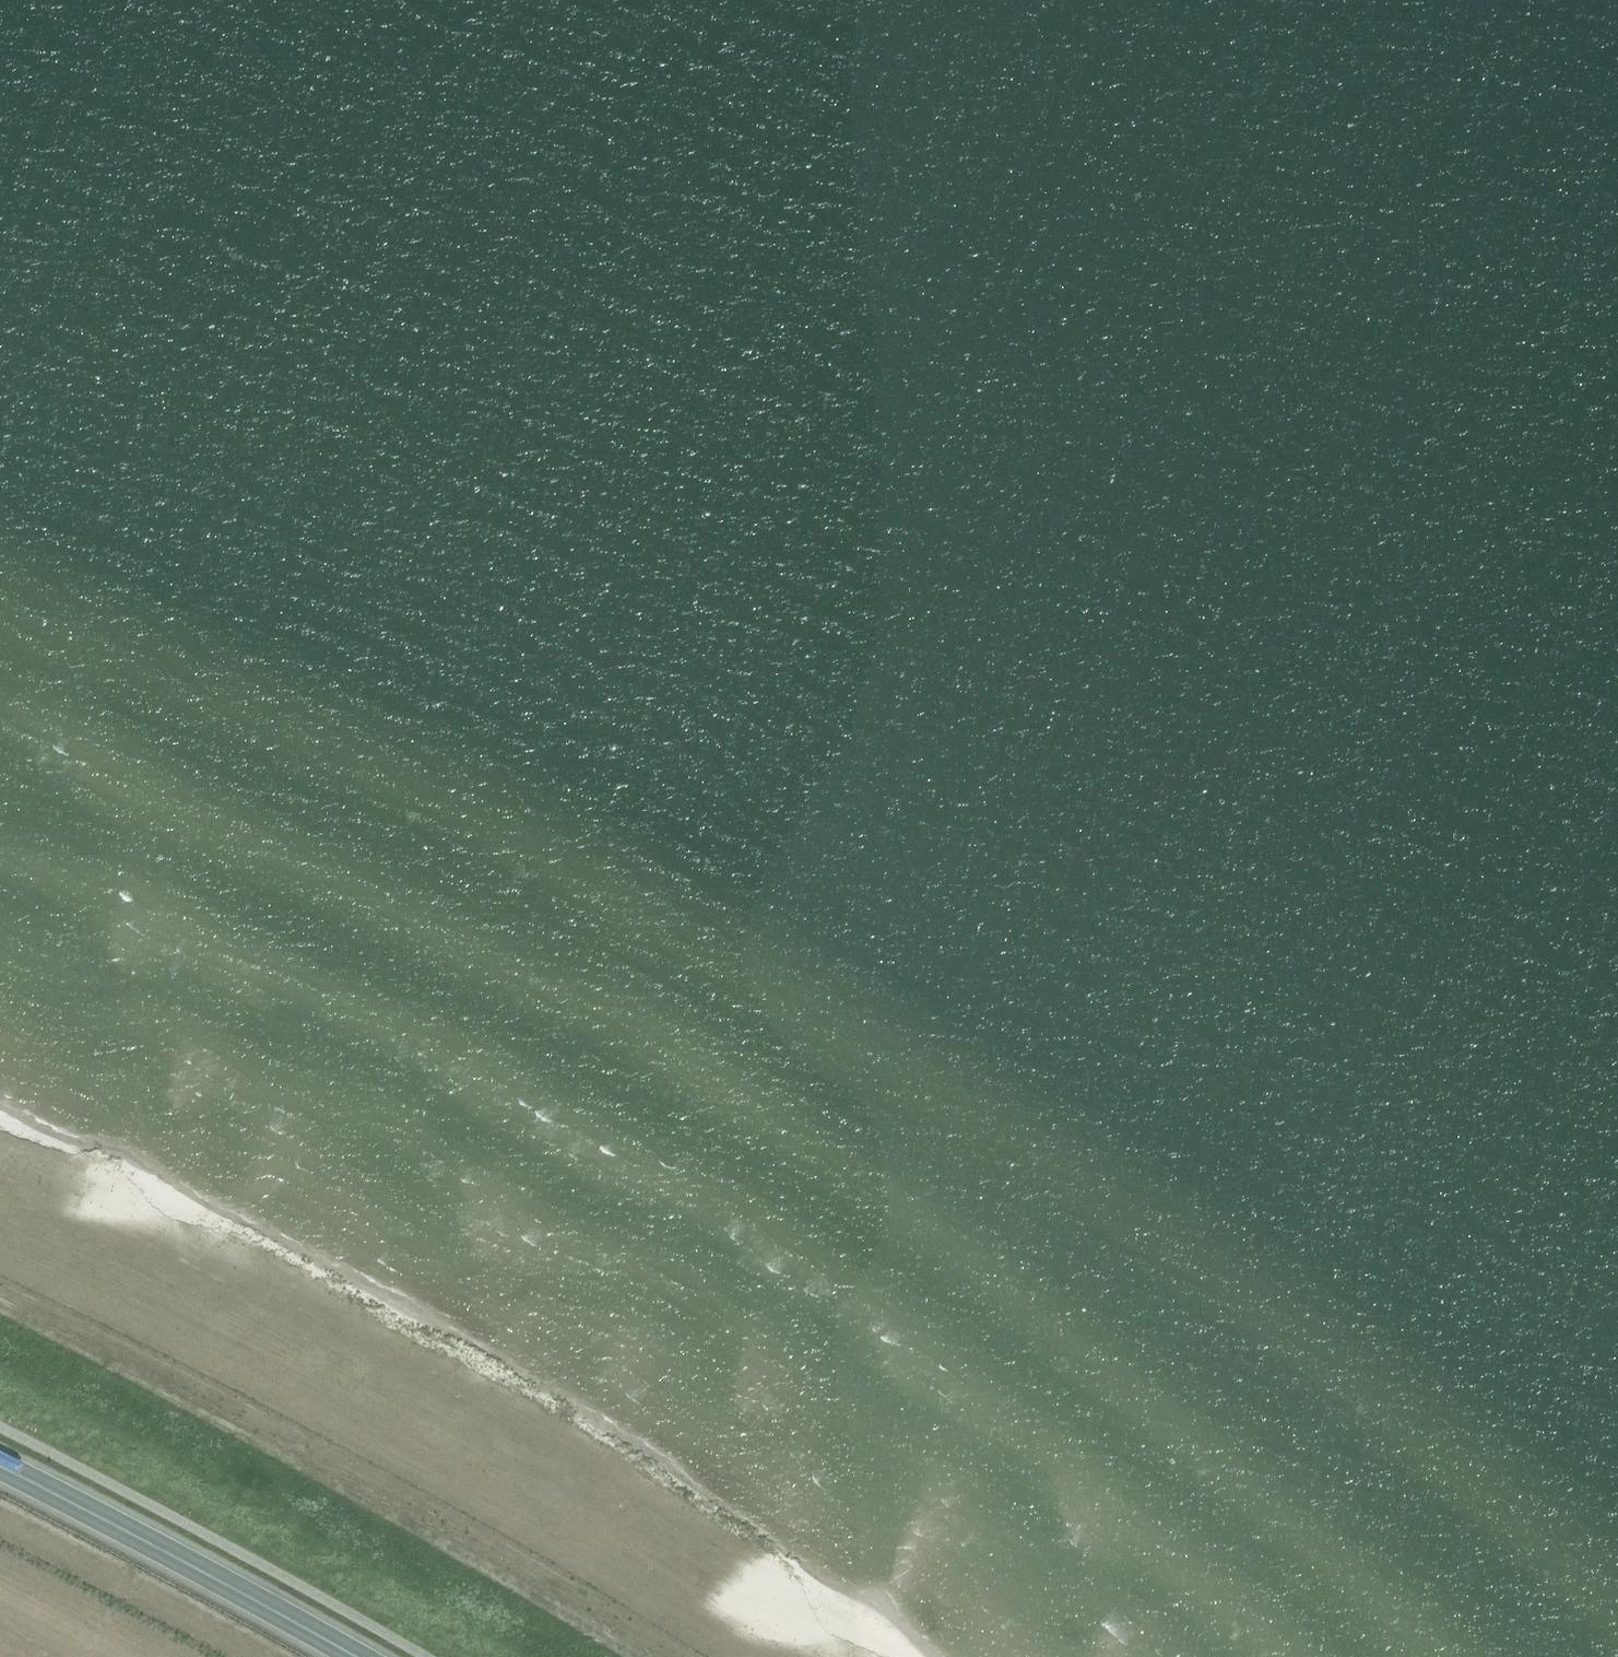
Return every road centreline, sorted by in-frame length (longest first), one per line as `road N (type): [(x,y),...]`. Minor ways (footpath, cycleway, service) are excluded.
road 1 (trunk): [(354,1656),(0,1467)]

